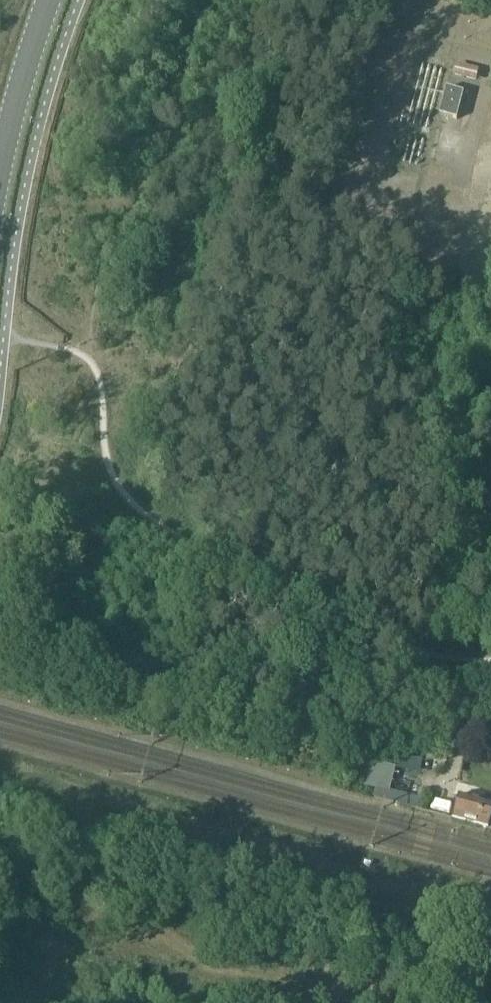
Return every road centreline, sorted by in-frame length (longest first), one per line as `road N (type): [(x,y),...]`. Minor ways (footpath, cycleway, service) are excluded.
road 1 (secondary): [(51,0),(0,179)]

